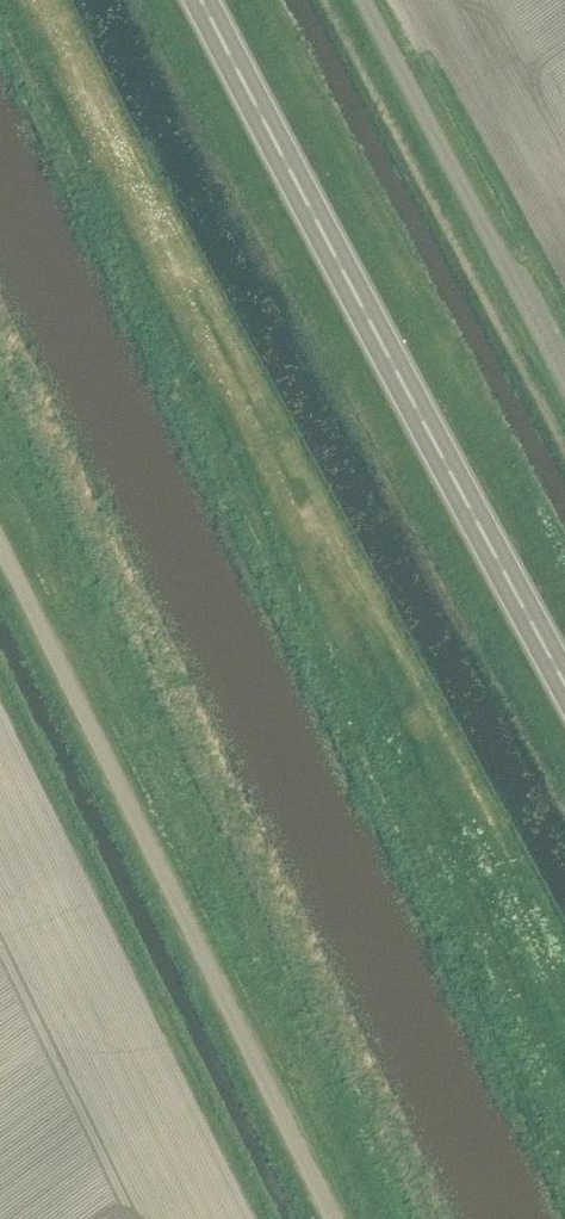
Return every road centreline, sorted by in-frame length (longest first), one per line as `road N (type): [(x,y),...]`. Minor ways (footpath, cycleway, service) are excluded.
road 1 (unclassified): [(333,1218),(0,535)]
road 2 (trunk): [(564,662),(220,0)]
road 3 (unclassified): [(564,374),(375,0)]

